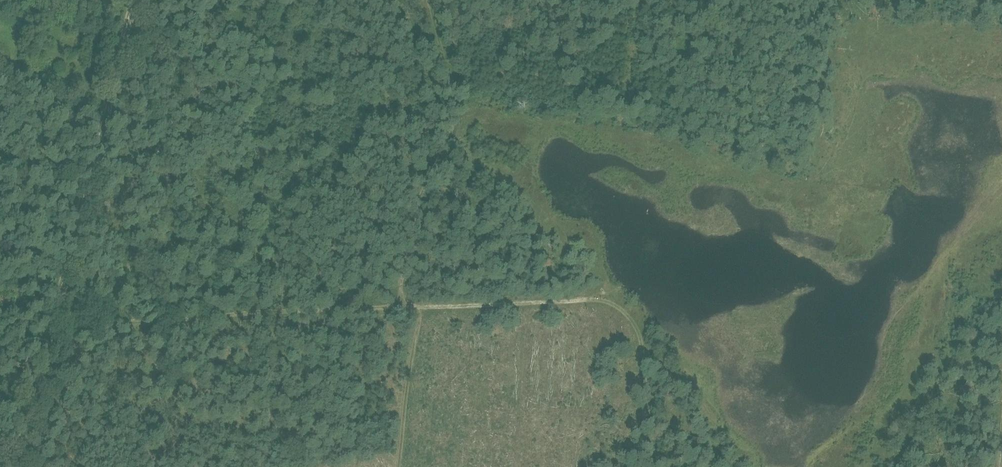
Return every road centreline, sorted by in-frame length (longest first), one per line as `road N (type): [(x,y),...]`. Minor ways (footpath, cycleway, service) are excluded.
road 1 (track): [(14,466),(106,95)]
road 2 (track): [(405,303),(586,300),(620,308),(643,355),(638,466)]
road 3 (track): [(50,323),(405,303)]
road 4 (track): [(430,0),(462,109),(435,173),(405,303)]
road 5 (track): [(426,302),(403,466)]

